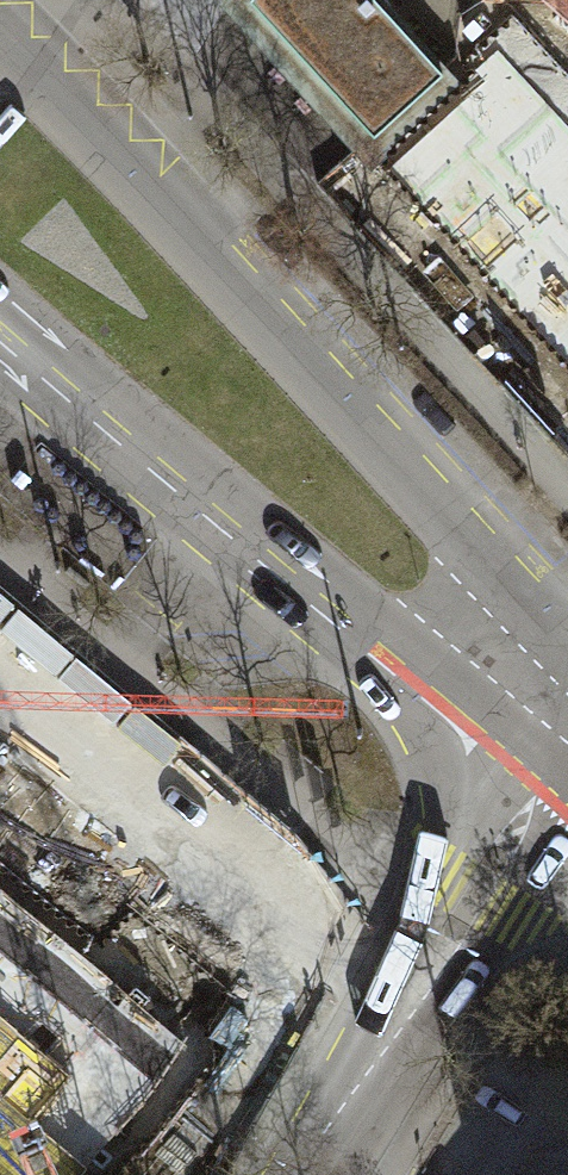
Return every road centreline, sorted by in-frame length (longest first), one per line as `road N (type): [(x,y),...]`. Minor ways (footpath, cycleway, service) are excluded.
road 1 (secondary): [(567,713),(445,506),(0,36)]
road 2 (secondary): [(0,330),(382,623),(567,723)]
road 3 (tertiary): [(306,1174),(567,742)]

